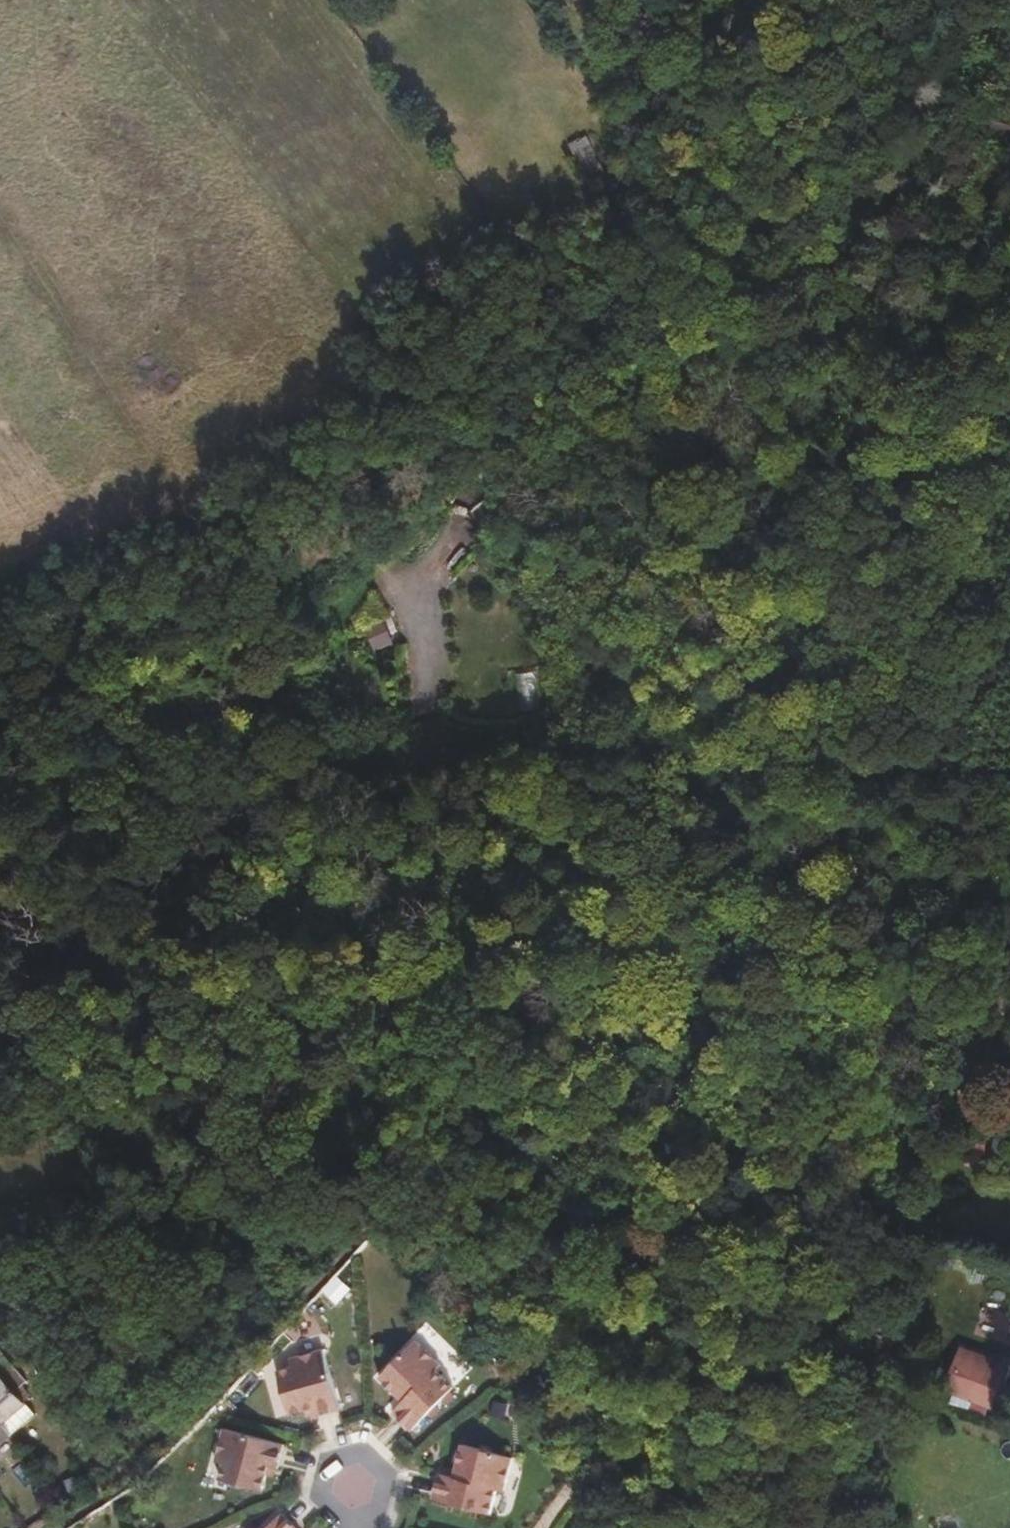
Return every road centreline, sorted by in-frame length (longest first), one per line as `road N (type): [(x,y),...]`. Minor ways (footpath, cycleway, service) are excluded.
road 1 (track): [(0,719),(272,768),(586,765),(781,775),(912,766),(1009,785)]

